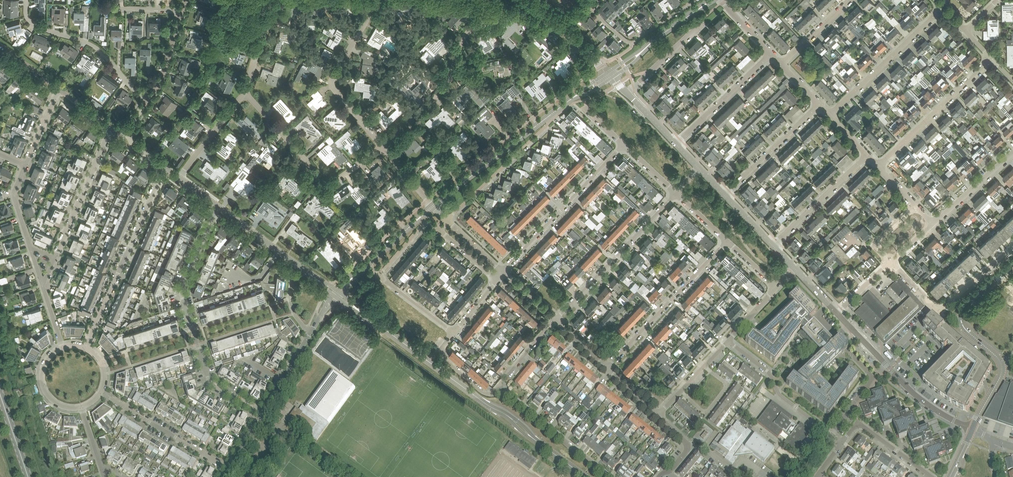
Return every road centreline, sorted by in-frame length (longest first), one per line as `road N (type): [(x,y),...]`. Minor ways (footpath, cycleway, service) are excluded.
road 1 (tertiary): [(586,476),(337,294)]
road 2 (residential): [(262,414),(210,383),(181,292),(218,207)]
road 3 (tertiary): [(972,429),(1002,366),(964,327),(961,312),(1012,264)]
road 4 (residential): [(86,348),(165,167)]
road 5 (residential): [(383,147),(445,88),(464,37),(498,0)]
road 6 (residential): [(245,94),(322,183),(383,147)]
road 7 (residential): [(972,429),(913,393),(837,313)]
road 8 (residential): [(383,147),(332,81),(378,0)]
road 9 (residential): [(503,272),(624,144)]
road 10 (residential): [(676,193),(555,320)]
road 11 (residential): [(606,368),(727,241)]
road 12 (tertiary): [(567,101),(433,206)]
road 13 (residential): [(432,224),(423,224),(380,275),(454,333)]
road 14 (residential): [(891,261),(940,312),(1012,250)]
road 15 (residential): [(148,99),(91,44),(31,22),(26,0)]
road 16 (residential): [(830,115),(943,7)]
road 17 (residential): [(878,166),(991,58)]
road 18 (residential): [(728,341),(768,371),(779,394),(842,442)]
road 19 (residential): [(229,469),(101,392)]
road 20 (unclassified): [(337,294),(218,207)]
road 21 (residential): [(448,220),(550,121)]
road 22 (residential): [(608,476),(498,387)]
road 23 (residential): [(55,258),(112,129)]
road 24 (residential): [(694,0),(632,43),(603,21),(592,0)]
road 25 (residential): [(675,144),(771,54)]
road 26 (residential): [(772,245),(867,155)]
road 27 (residential): [(724,194),(819,104)]
road 28 (tertiary): [(433,206),(337,294)]

